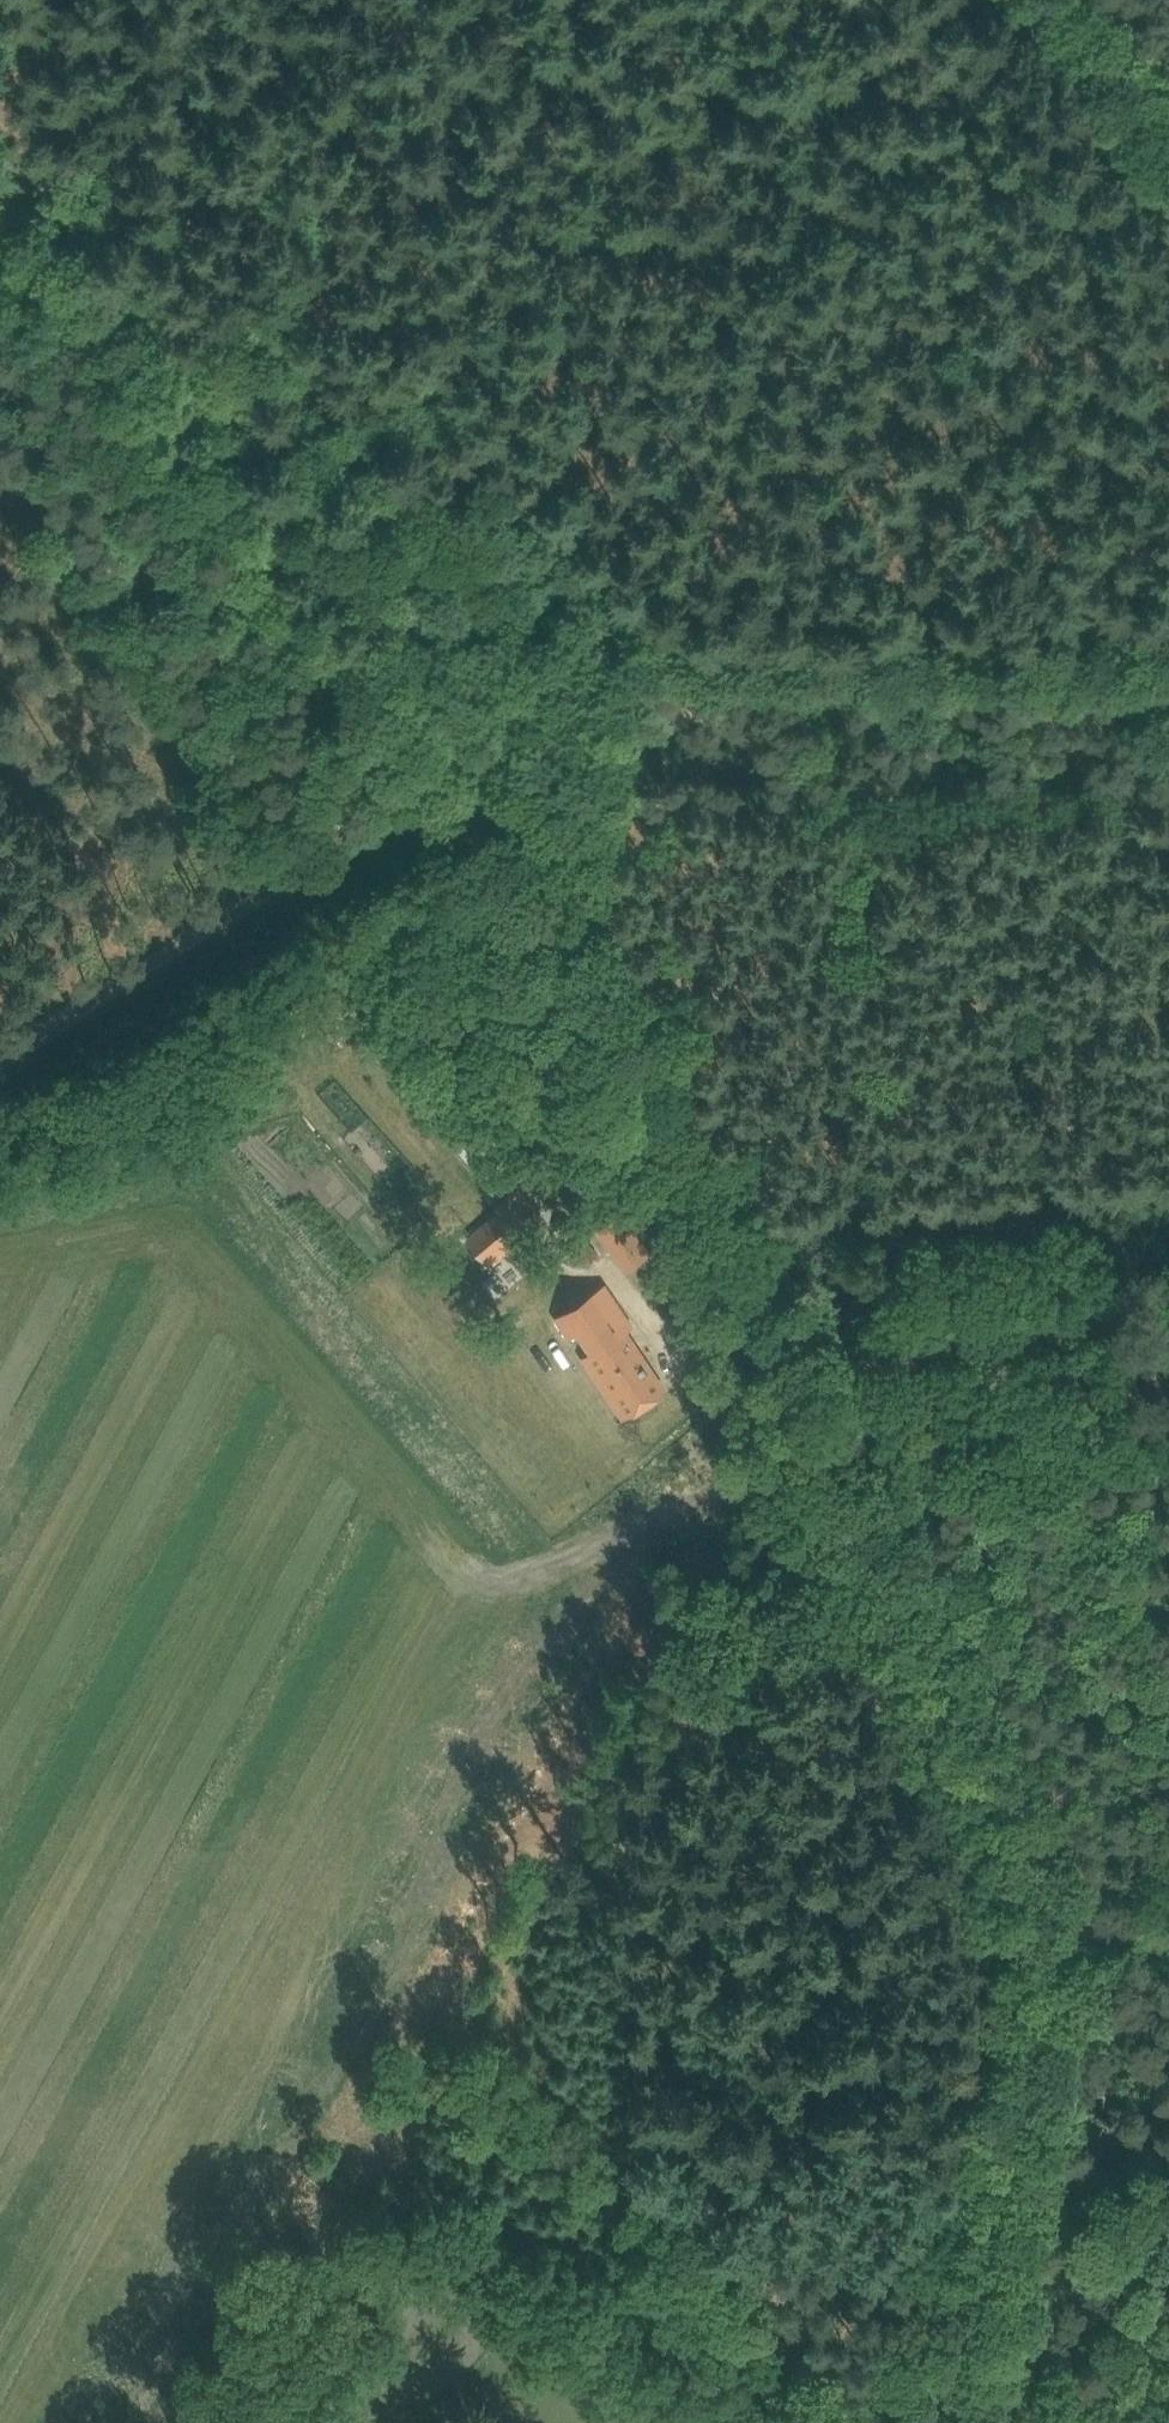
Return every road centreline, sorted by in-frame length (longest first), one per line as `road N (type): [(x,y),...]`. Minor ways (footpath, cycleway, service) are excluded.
road 1 (track): [(970,2422),(1056,1879),(778,1357),(494,851),(437,778)]
road 2 (track): [(437,778),(0,217)]
road 3 (track): [(437,778),(0,1082)]
road 4 (track): [(1168,151),(1040,0)]

